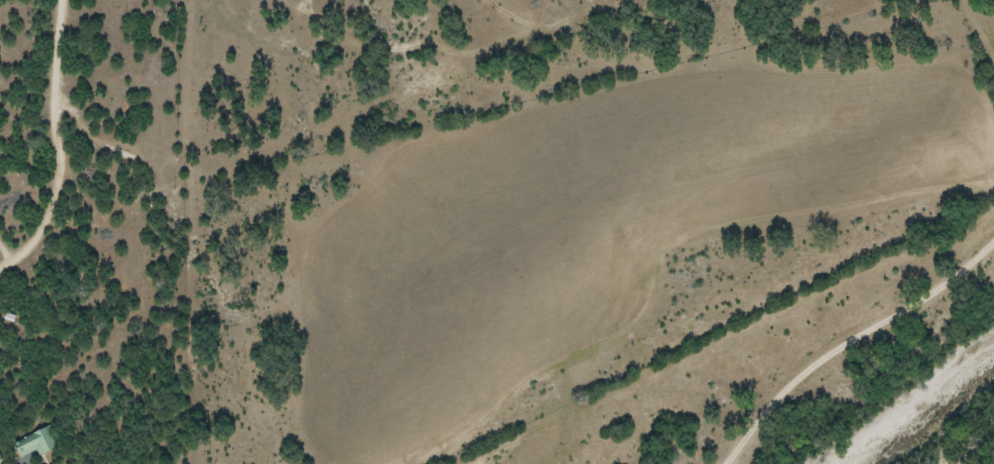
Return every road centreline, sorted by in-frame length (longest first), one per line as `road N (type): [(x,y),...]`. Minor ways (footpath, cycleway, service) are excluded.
road 1 (residential): [(0,271),(12,260),(17,161),(0,7)]
road 2 (residential): [(832,358),(993,239)]
road 3 (residential): [(729,463),(832,358)]

